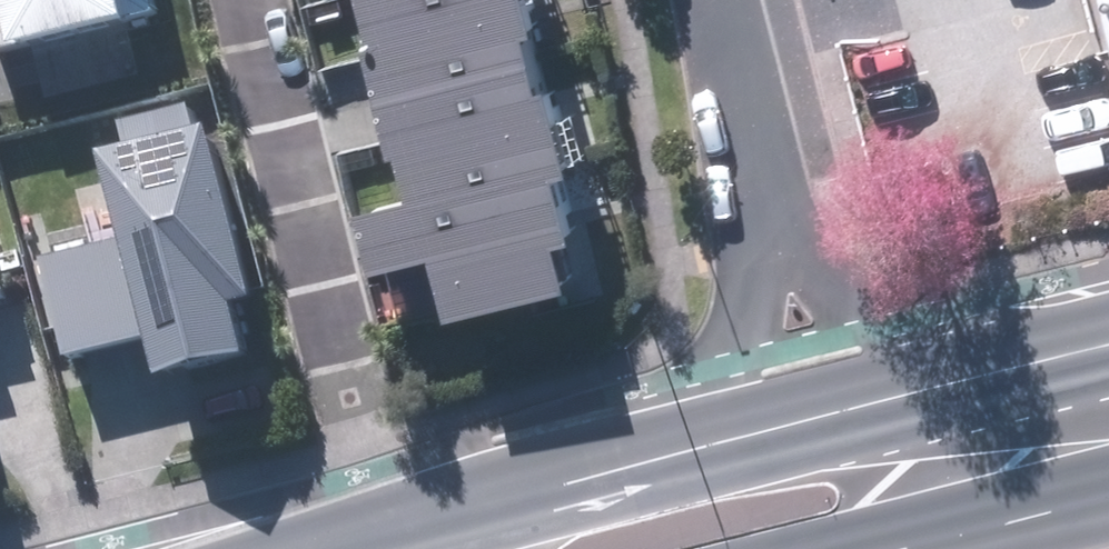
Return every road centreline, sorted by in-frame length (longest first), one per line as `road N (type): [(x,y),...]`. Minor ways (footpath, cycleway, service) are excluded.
road 1 (residential): [(391,548),(250,0)]
road 2 (secondary): [(478,548),(608,462),(744,429)]
road 3 (residential): [(718,0),(785,259)]
road 4 (residential): [(785,259),(872,331),(954,440)]
road 5 (secondary): [(744,429),(954,440)]
road 6 (residential): [(744,429),(752,365),(785,259)]
road 7 (secondary): [(954,440),(1108,403)]
road 8 (secondary): [(954,440),(851,548)]

